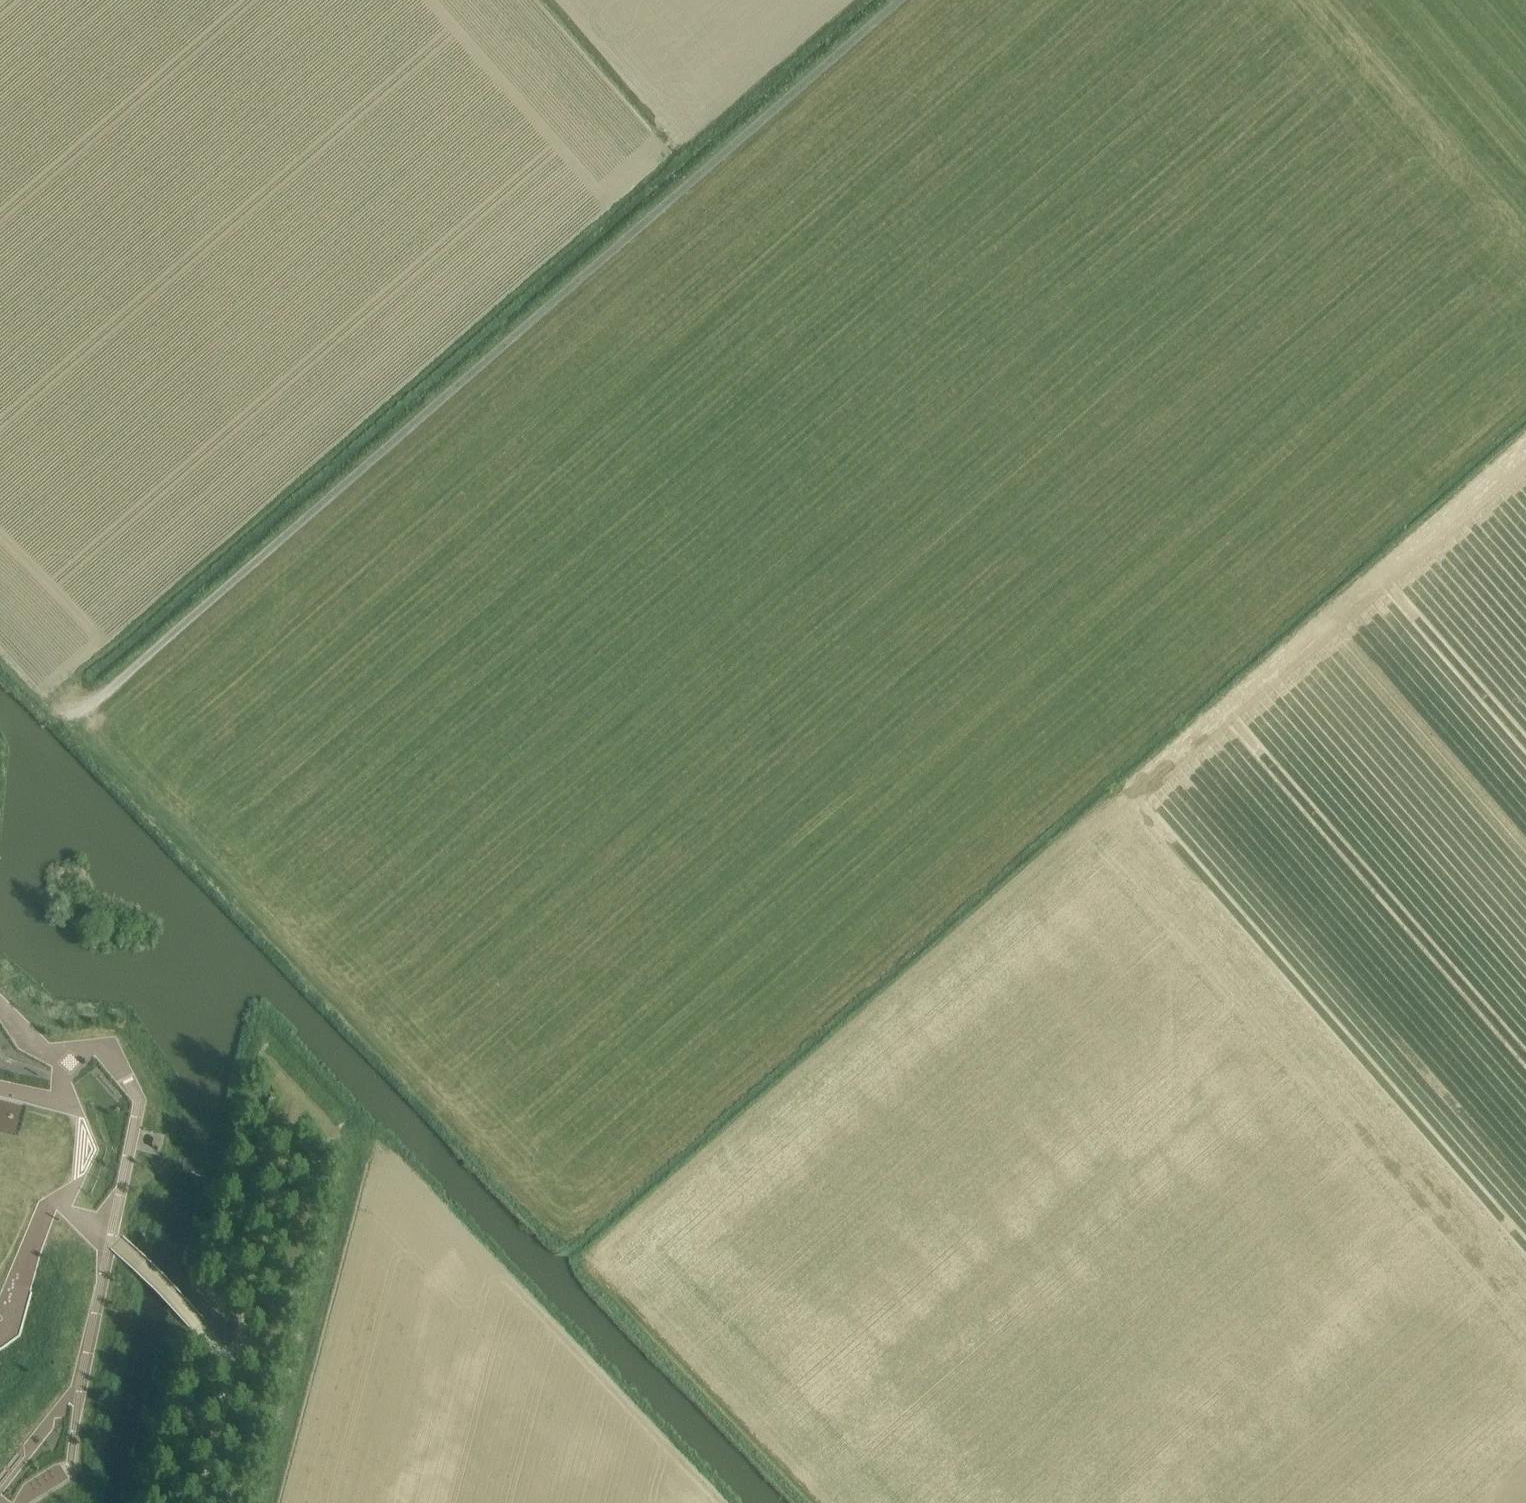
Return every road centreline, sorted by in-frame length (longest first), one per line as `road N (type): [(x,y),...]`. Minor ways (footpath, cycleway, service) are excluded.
road 1 (track): [(97,698),(901,0)]
road 2 (track): [(298,1096),(233,1351),(222,1355)]

